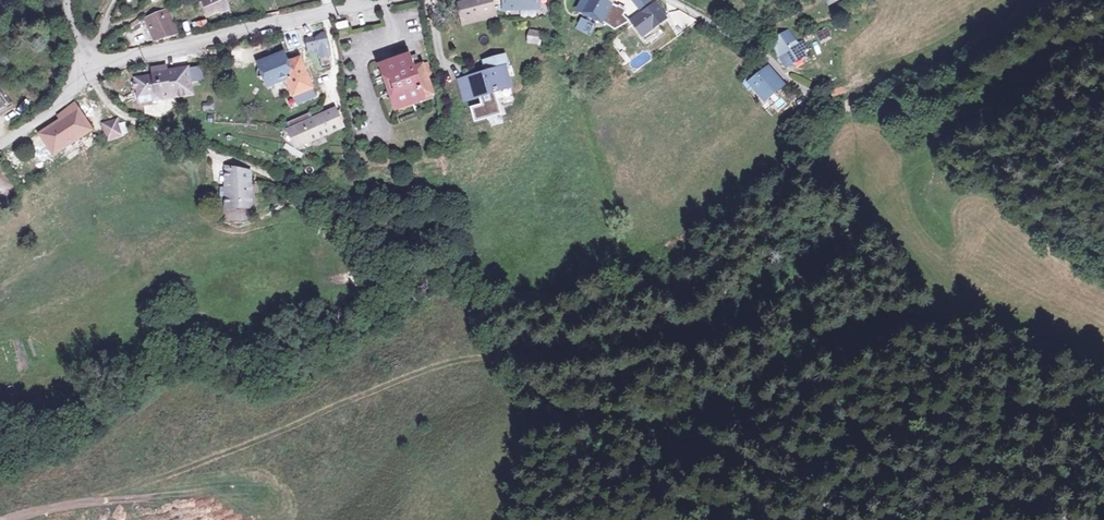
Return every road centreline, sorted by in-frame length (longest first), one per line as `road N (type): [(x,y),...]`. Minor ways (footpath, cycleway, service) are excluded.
road 1 (track): [(504,354),(389,384),(93,502),(10,519)]
road 2 (track): [(877,201),(811,271),(721,325),(553,357),(504,354)]
road 3 (residential): [(85,65),(383,0)]
road 4 (residential): [(85,65),(122,114),(280,181)]
road 5 (track): [(847,90),(962,44),(1041,0)]

